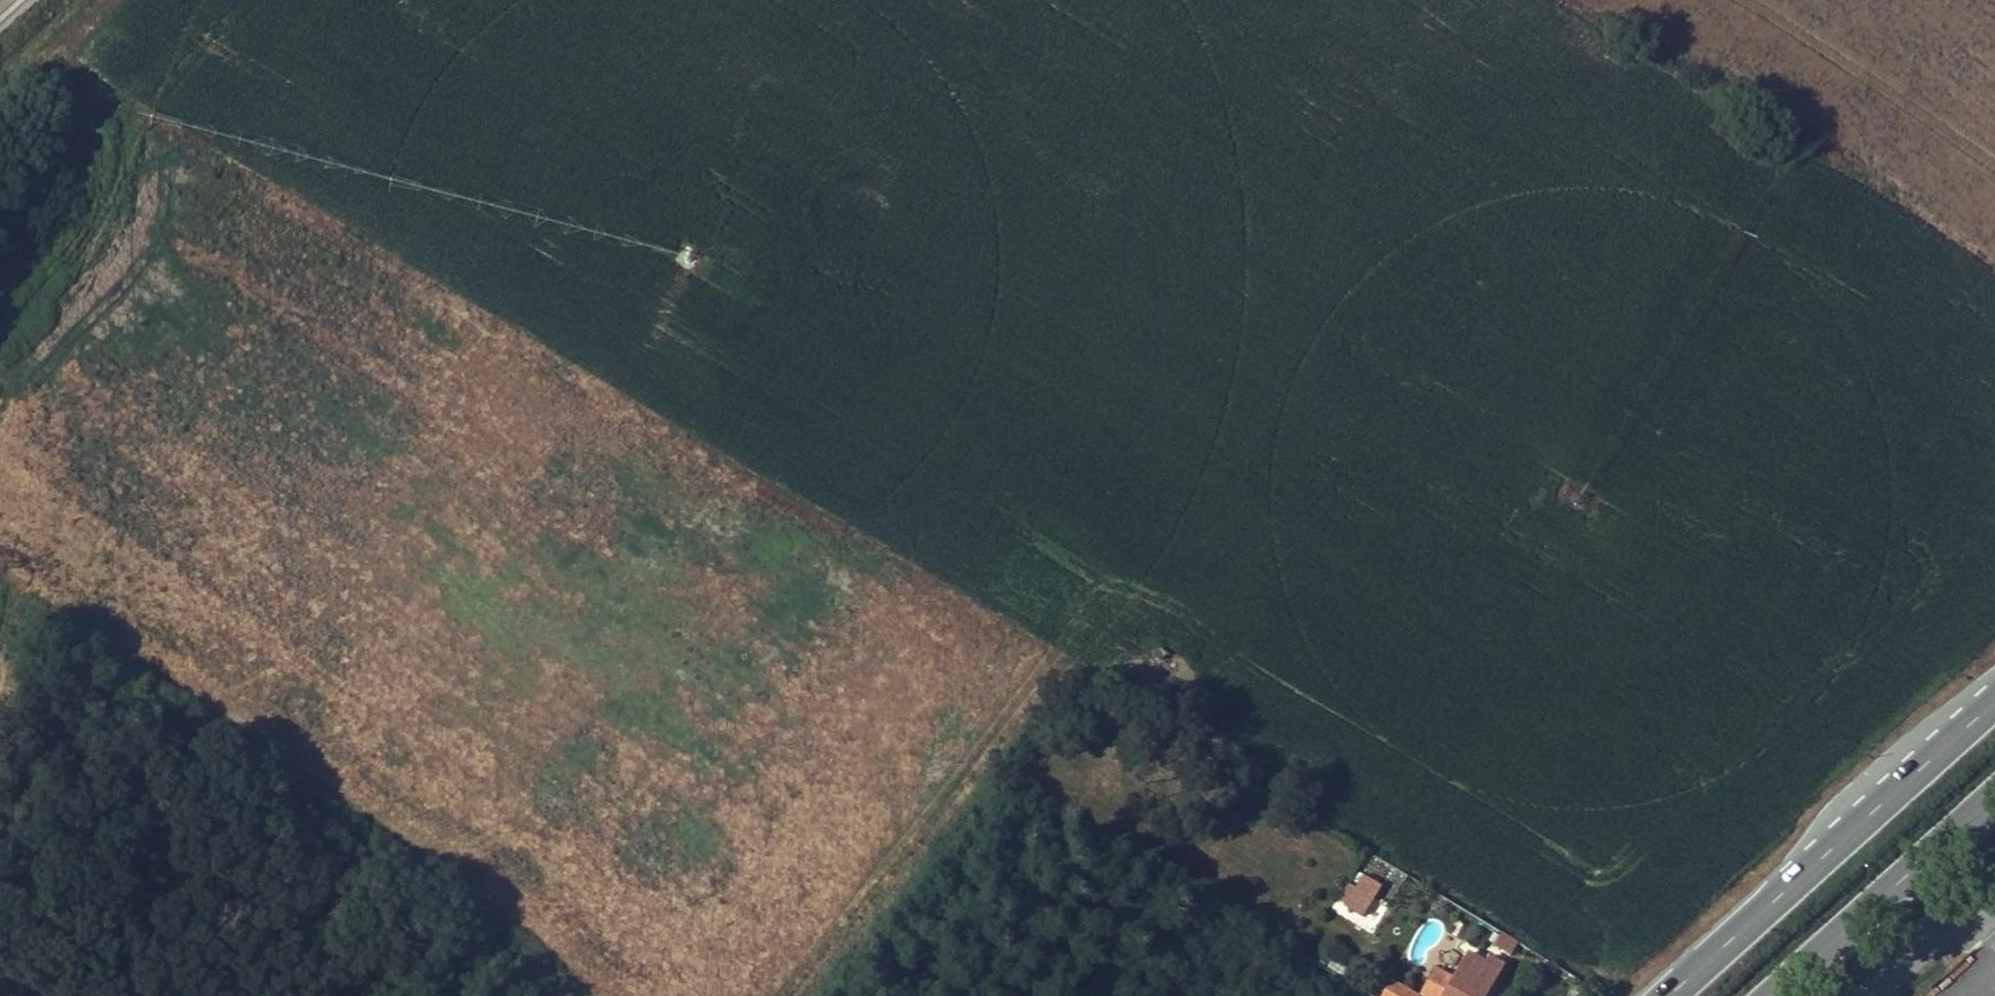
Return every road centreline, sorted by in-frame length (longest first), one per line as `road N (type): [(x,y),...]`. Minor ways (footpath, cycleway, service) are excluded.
road 1 (primary): [(1994,697),(1663,995)]
road 2 (primary): [(1747,995),(1994,773)]
road 3 (unclassified): [(1881,995),(1994,894)]

